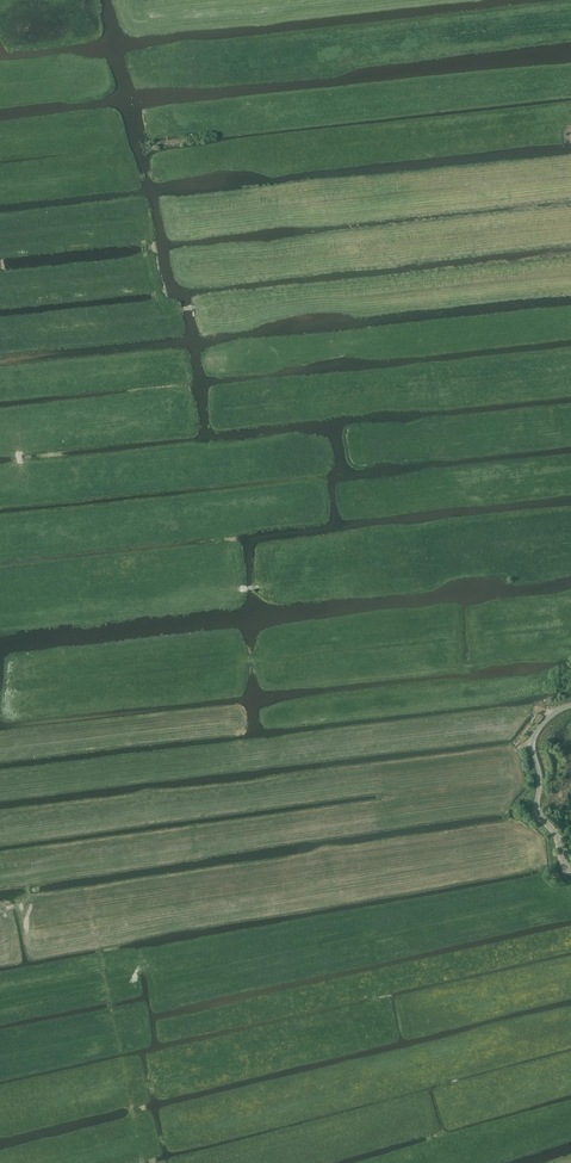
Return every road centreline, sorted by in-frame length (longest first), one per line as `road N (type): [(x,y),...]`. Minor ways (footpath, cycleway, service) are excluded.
road 1 (unclassified): [(570,870),(538,812),(531,746),(550,716),(570,706)]

